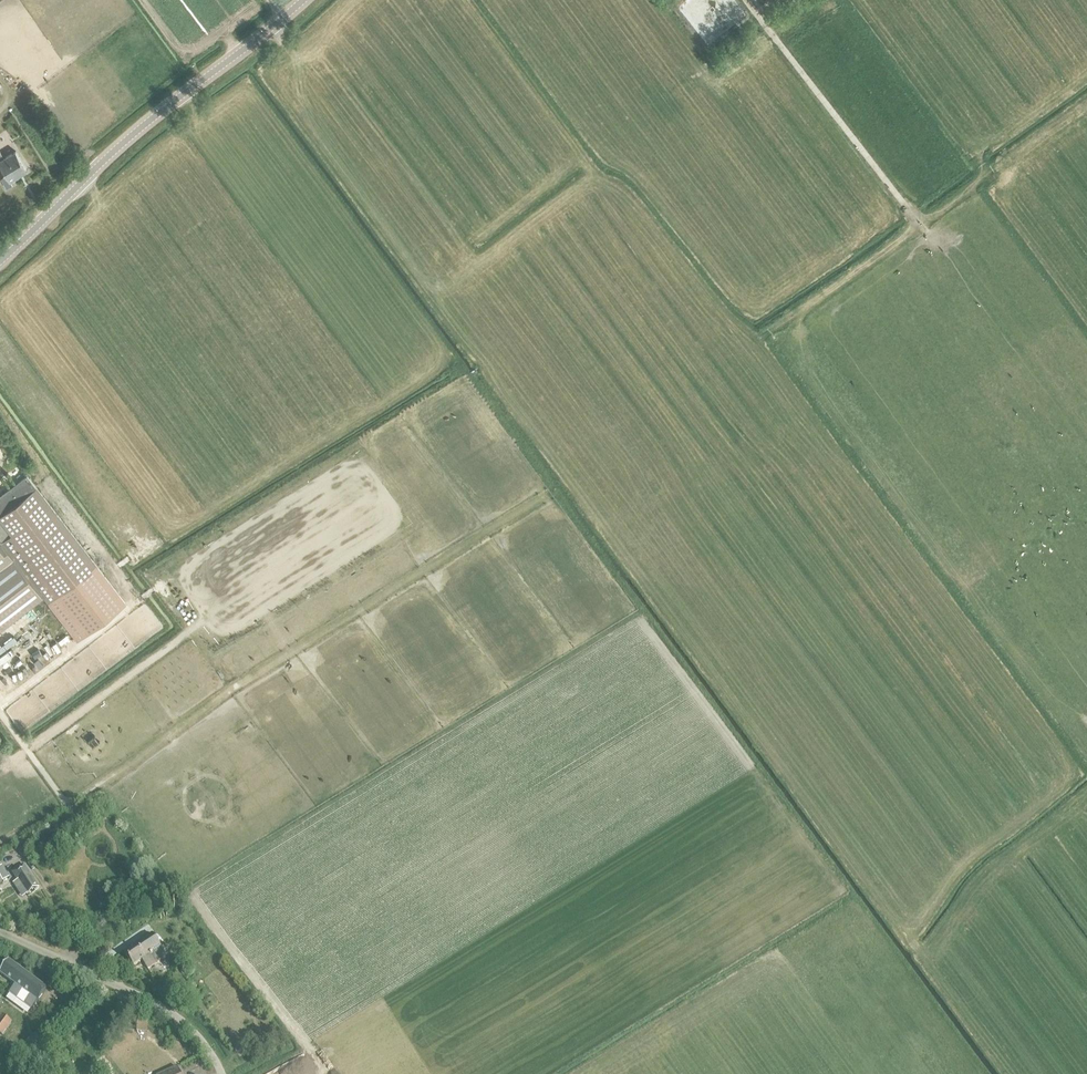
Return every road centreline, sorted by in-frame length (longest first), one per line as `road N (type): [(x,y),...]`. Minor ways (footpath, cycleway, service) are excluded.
road 1 (tertiary): [(0,260),(126,140),(302,0)]
road 2 (unclassified): [(220,1073),(180,1022),(0,932)]

